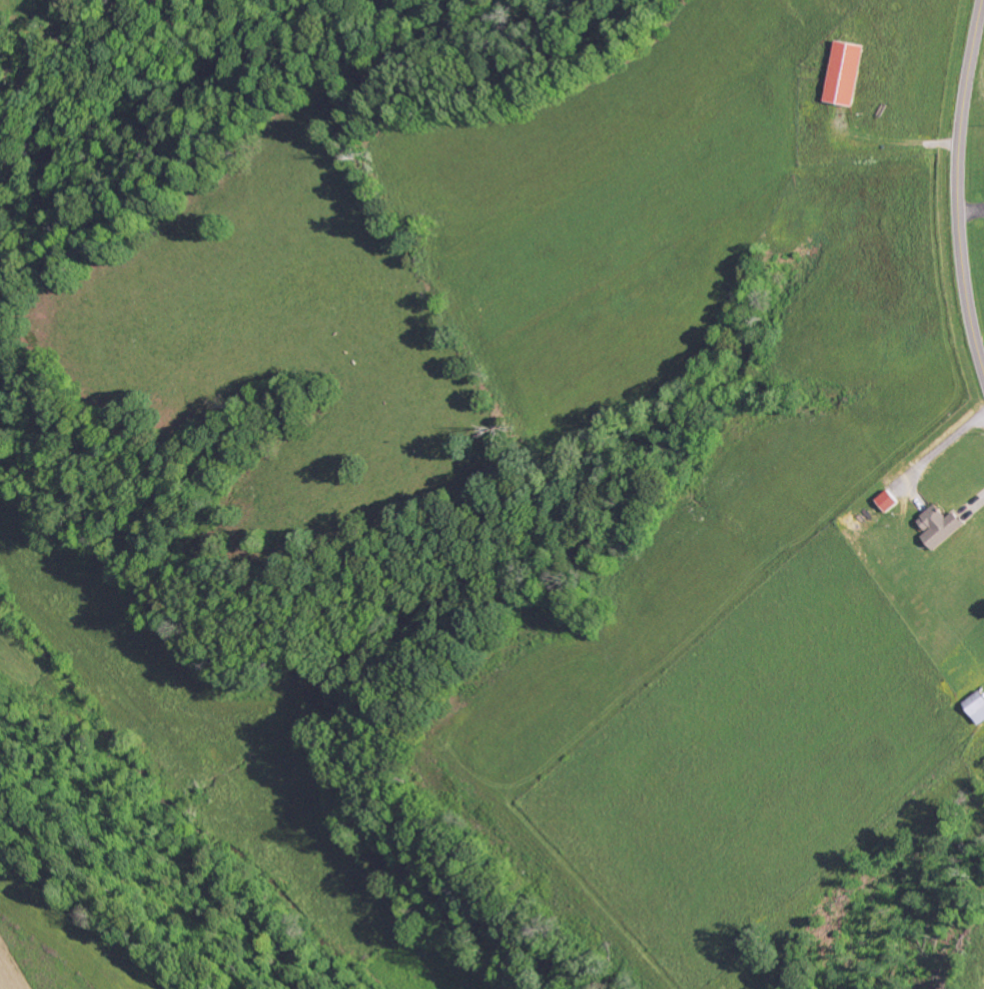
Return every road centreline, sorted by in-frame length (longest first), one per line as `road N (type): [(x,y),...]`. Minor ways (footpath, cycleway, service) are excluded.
road 1 (secondary): [(983,372),(966,294),(959,196),(981,0)]

